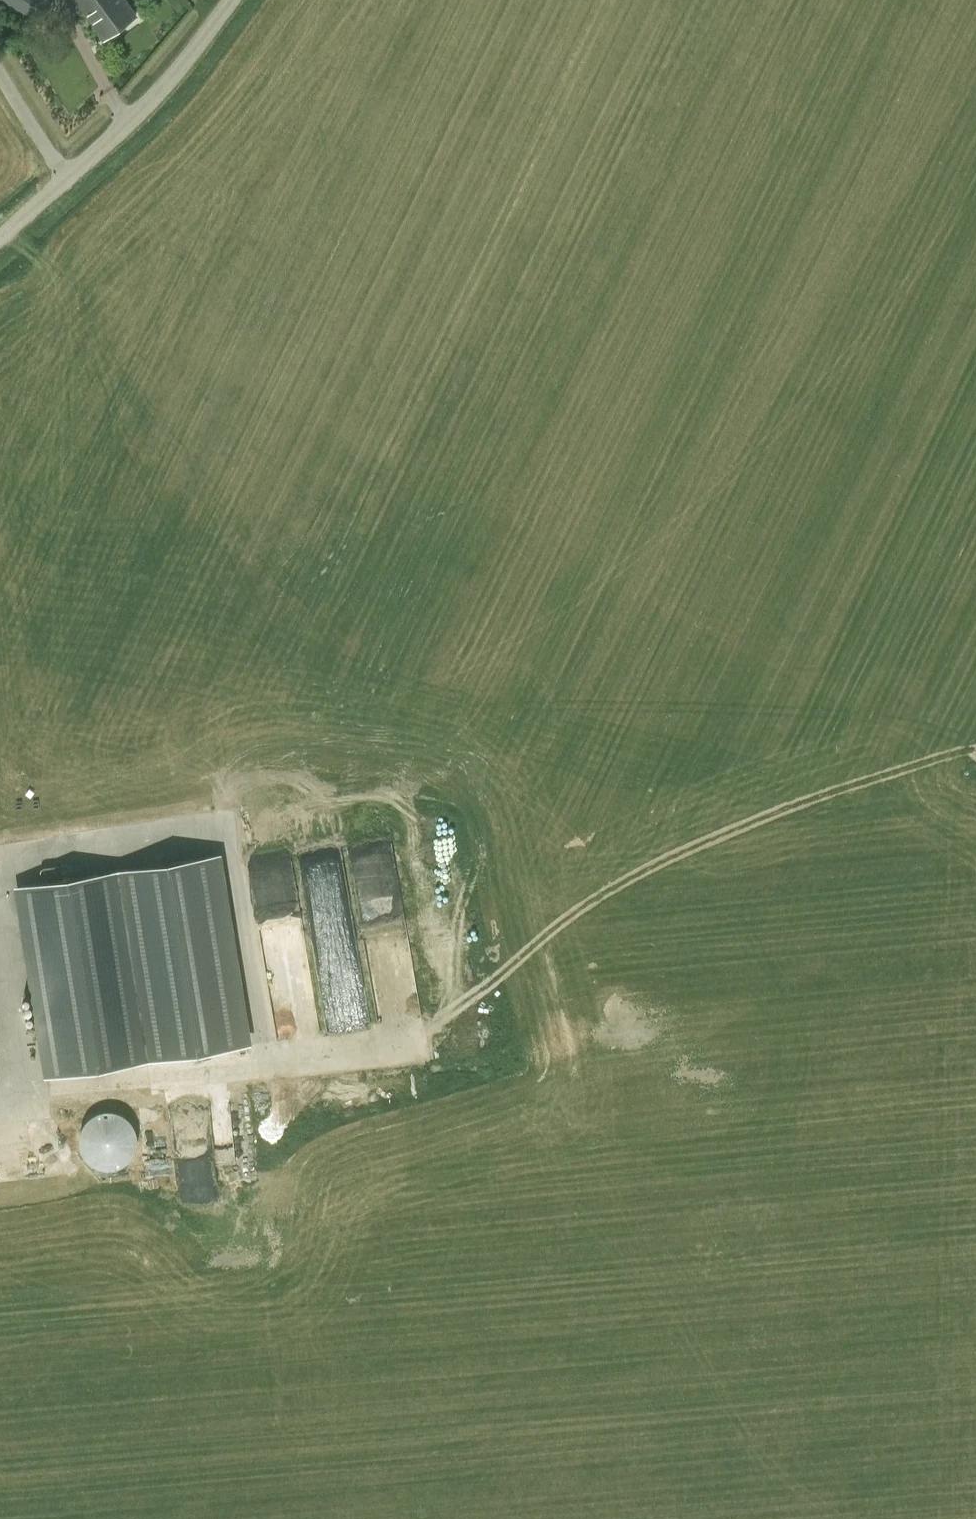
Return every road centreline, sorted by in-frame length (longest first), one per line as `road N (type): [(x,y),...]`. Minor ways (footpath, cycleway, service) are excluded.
road 1 (unclassified): [(0,241),(125,128),(233,0)]

